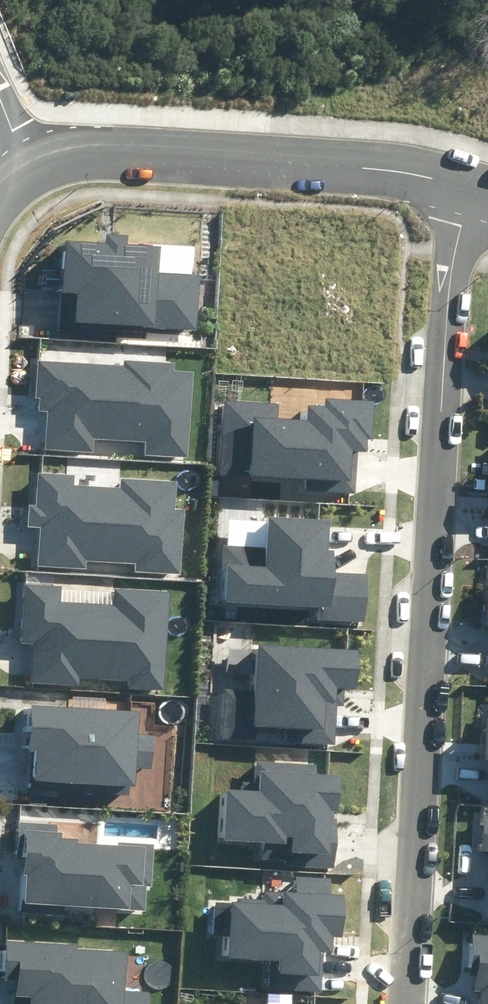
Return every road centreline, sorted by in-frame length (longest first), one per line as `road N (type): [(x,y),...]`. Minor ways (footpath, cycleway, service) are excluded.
road 1 (residential): [(405,1003),(455,191)]
road 2 (residential): [(25,174),(78,157),(221,161),(410,177),(455,191)]

